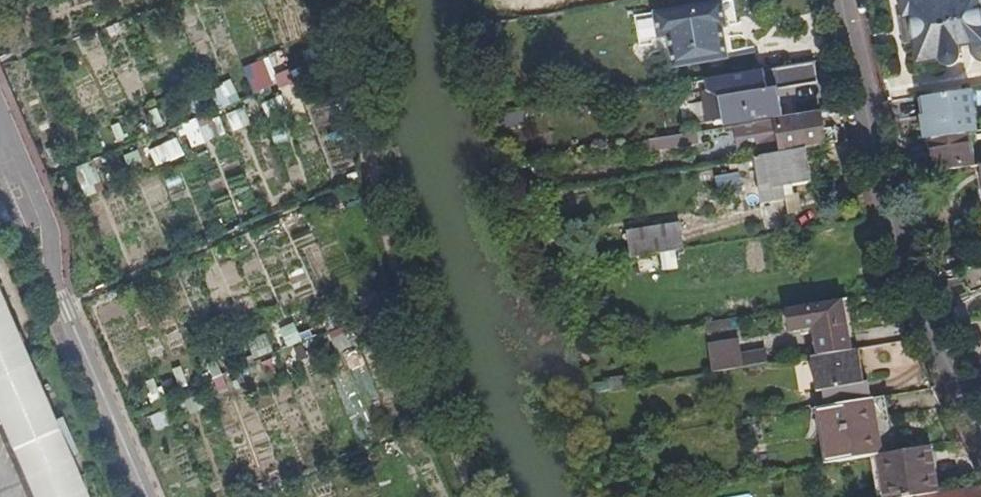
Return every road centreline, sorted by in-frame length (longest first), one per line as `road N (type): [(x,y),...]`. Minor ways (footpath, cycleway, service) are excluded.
road 1 (residential): [(841,0),(907,305),(980,436)]
road 2 (residential): [(144,496),(0,157)]

